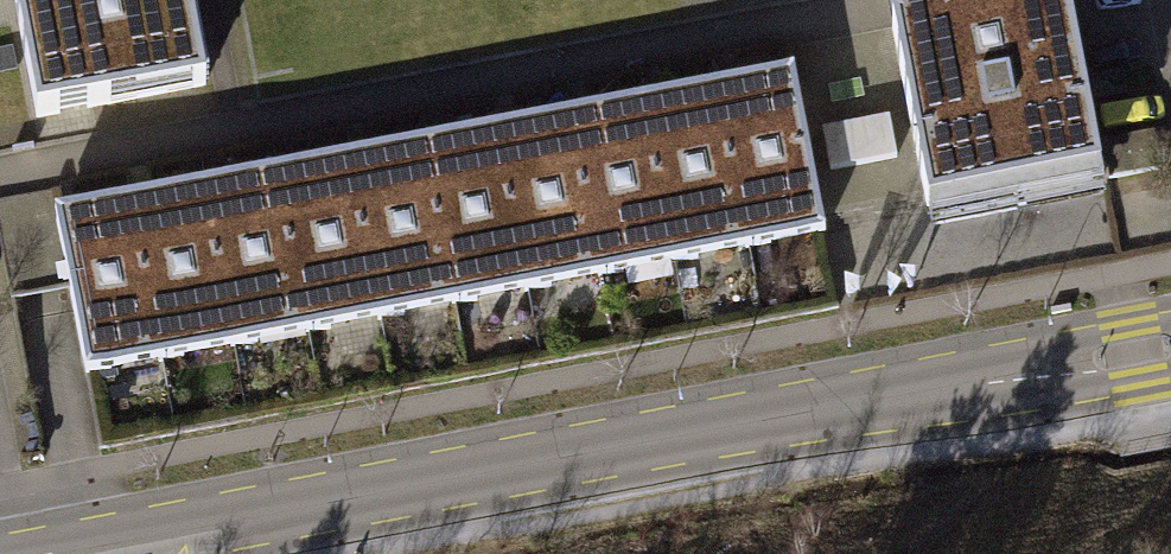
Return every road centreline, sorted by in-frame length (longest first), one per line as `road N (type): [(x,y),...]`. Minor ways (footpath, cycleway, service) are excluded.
road 1 (residential): [(1170,348),(55,553)]

